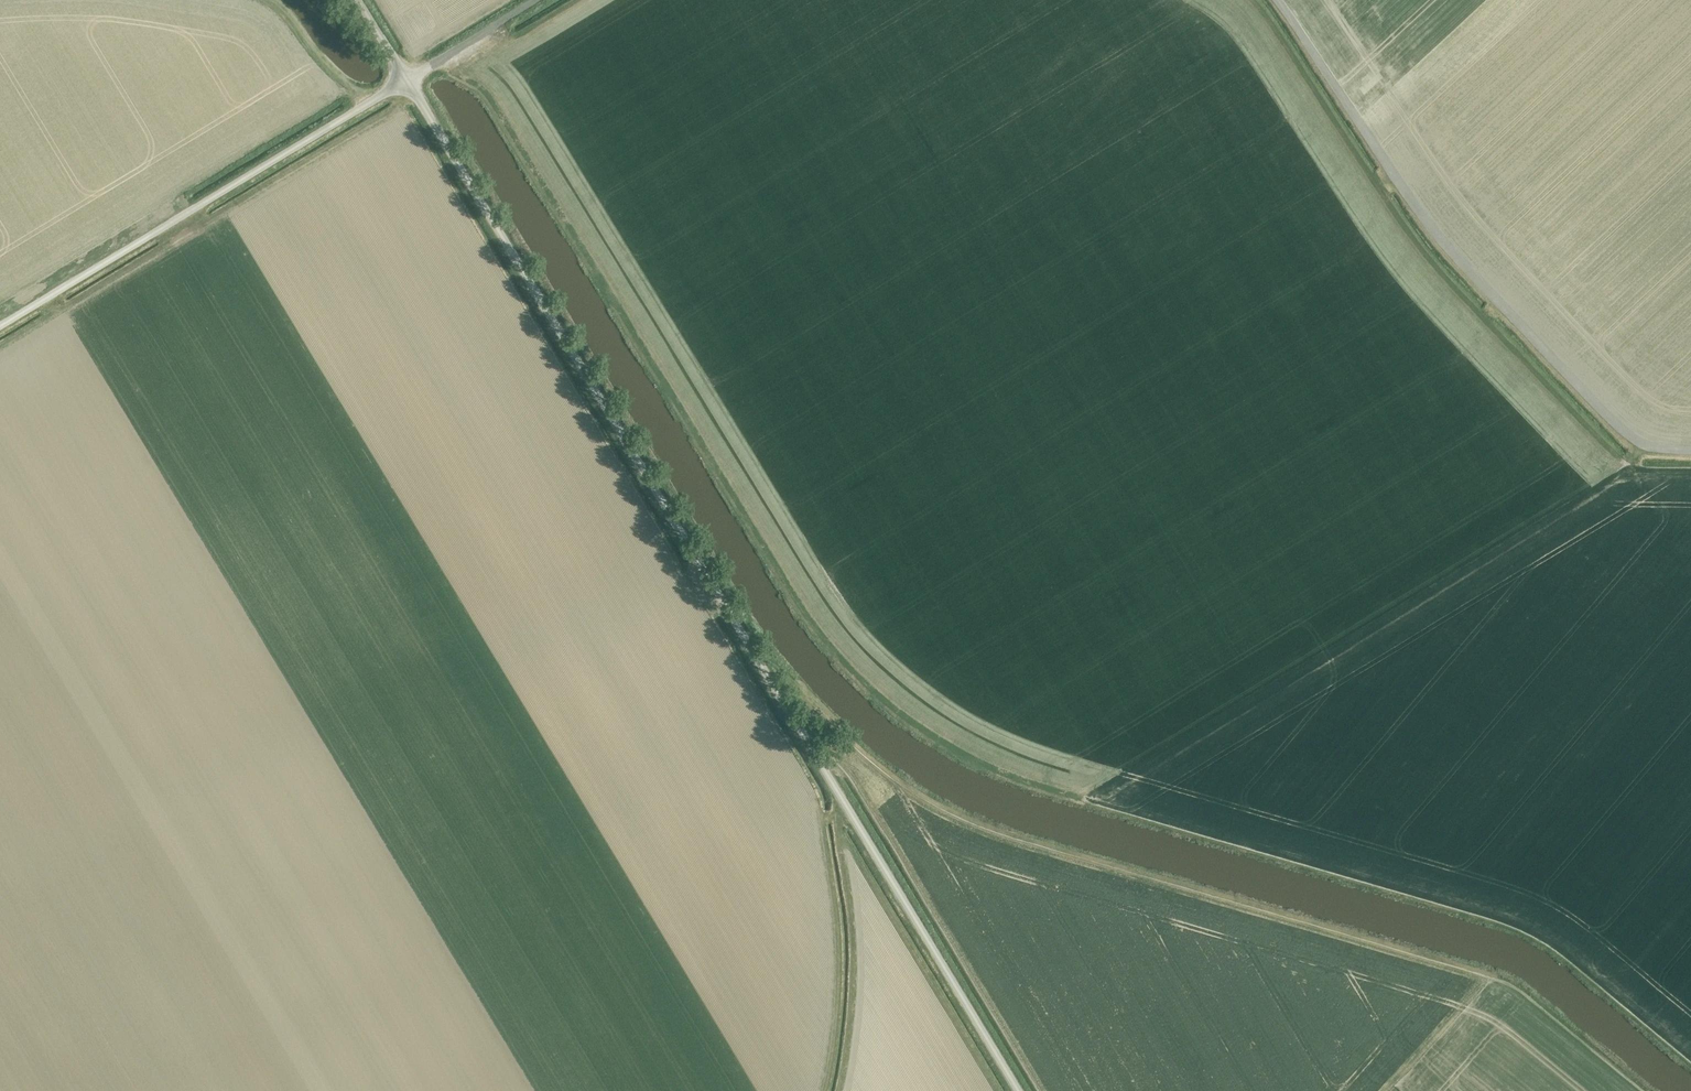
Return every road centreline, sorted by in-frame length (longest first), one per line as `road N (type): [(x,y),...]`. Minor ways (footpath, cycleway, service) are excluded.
road 1 (unclassified): [(1019,1090),(406,80)]
road 2 (unclassified): [(1277,0),(1465,267),(1631,437),(1690,450)]
road 3 (unclassified): [(0,325),(406,80)]
road 4 (unclassified): [(406,80),(538,0)]

